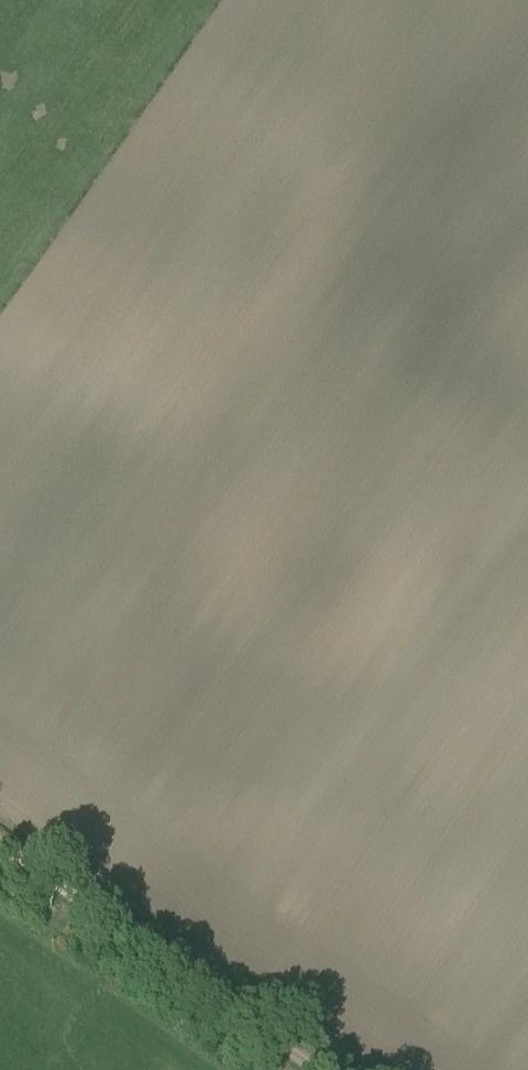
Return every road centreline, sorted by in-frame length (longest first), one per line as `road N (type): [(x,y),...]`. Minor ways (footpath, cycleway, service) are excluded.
road 1 (track): [(304,1069),(0,853)]

